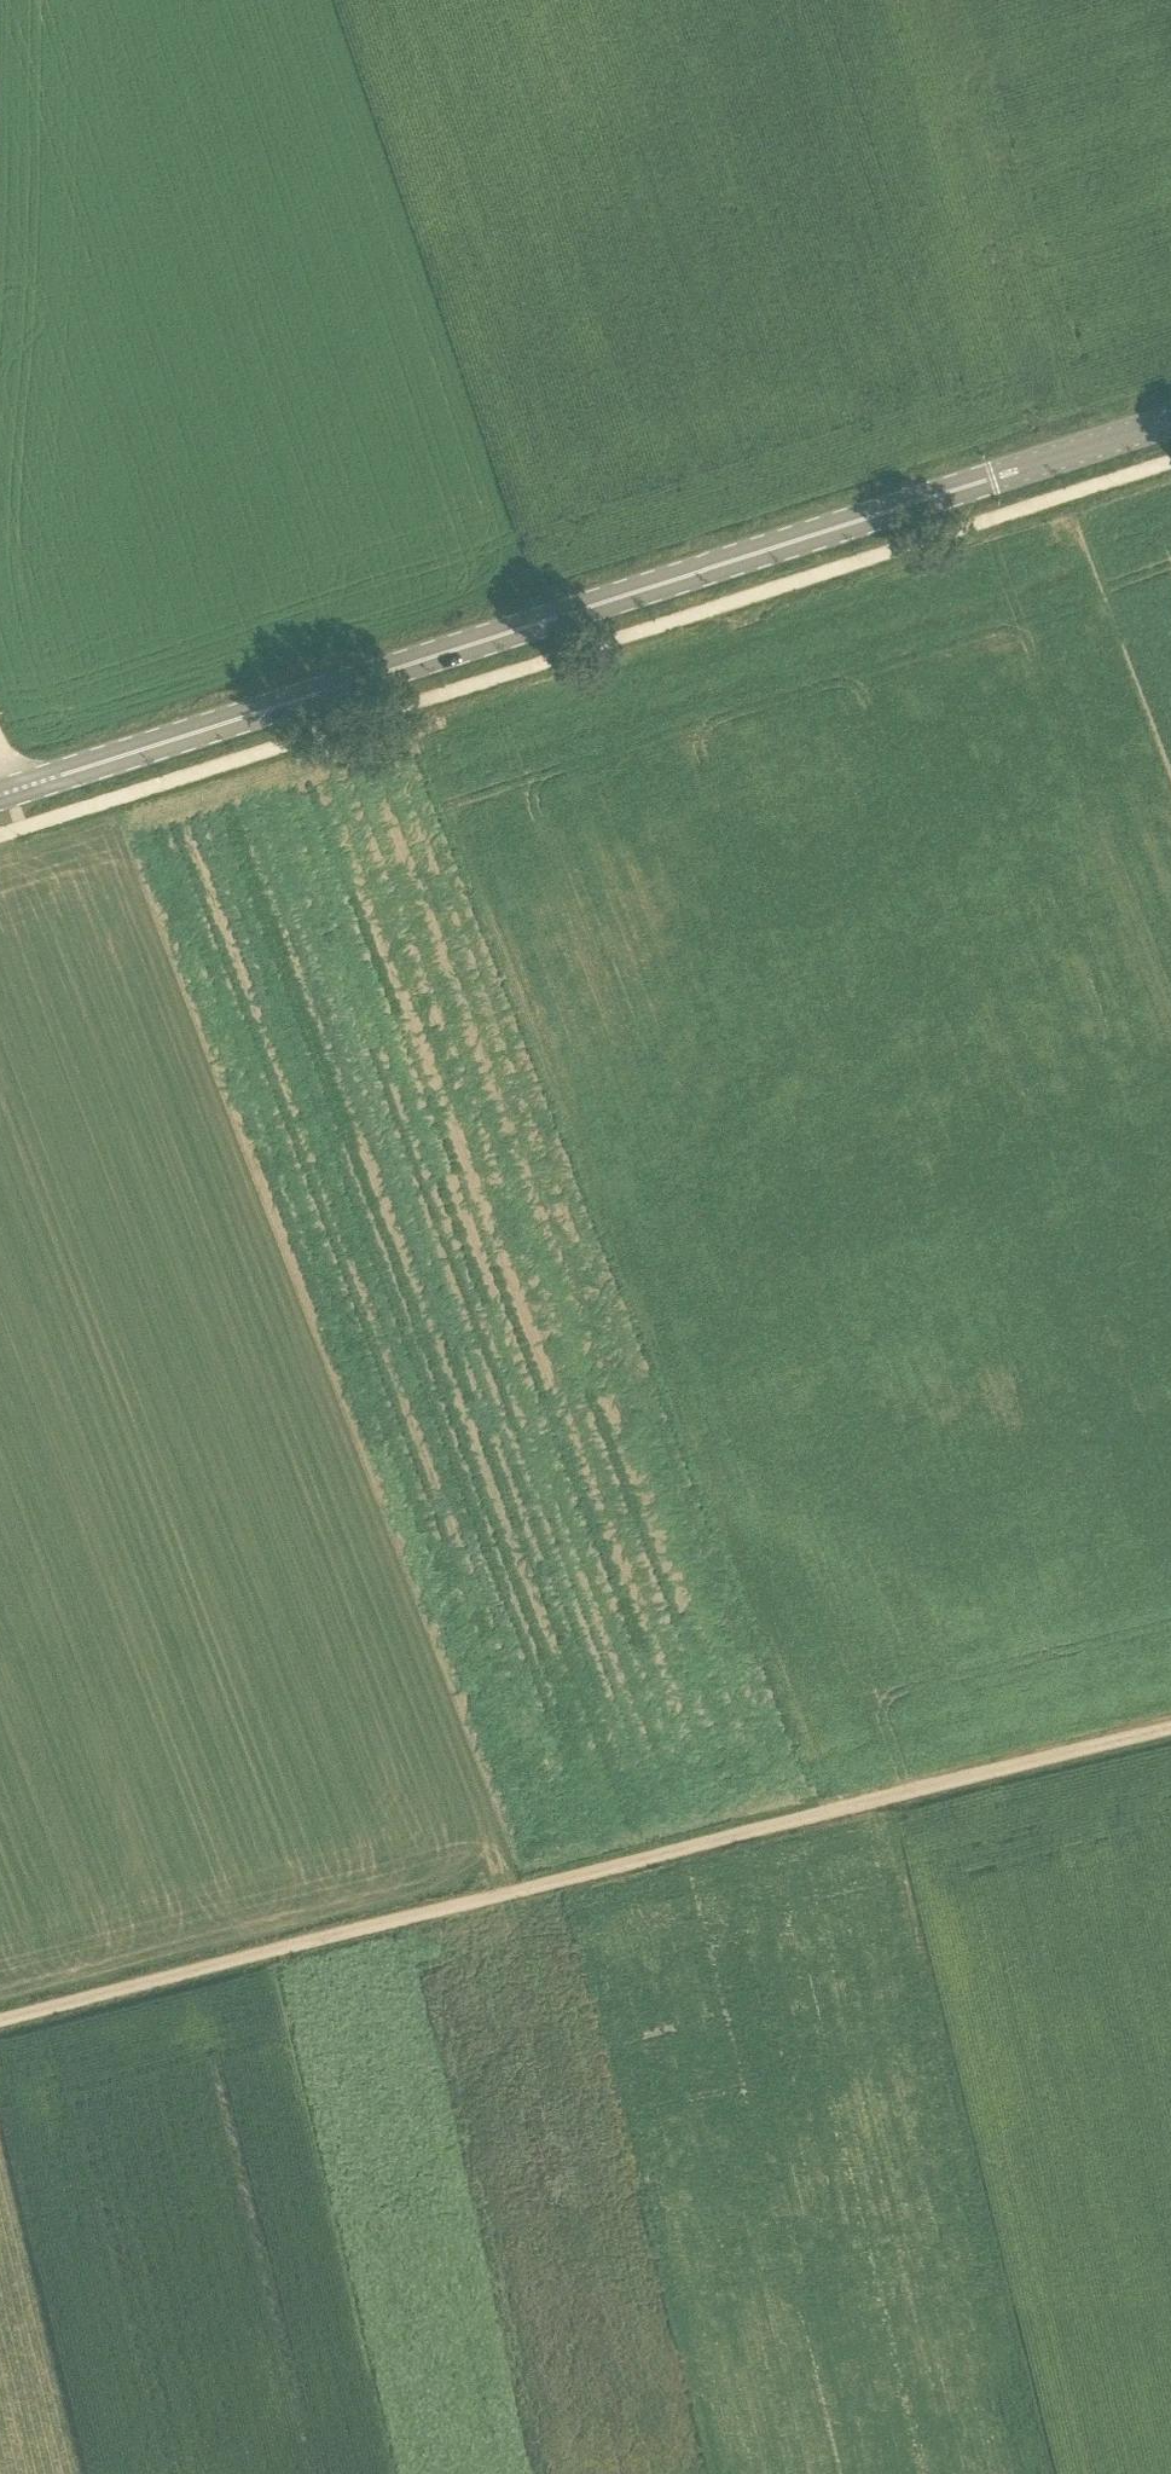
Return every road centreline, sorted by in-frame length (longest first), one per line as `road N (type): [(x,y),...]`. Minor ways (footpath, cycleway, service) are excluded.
road 1 (tertiary): [(0,794),(1170,422)]
road 2 (track): [(0,2022),(1170,1733)]

